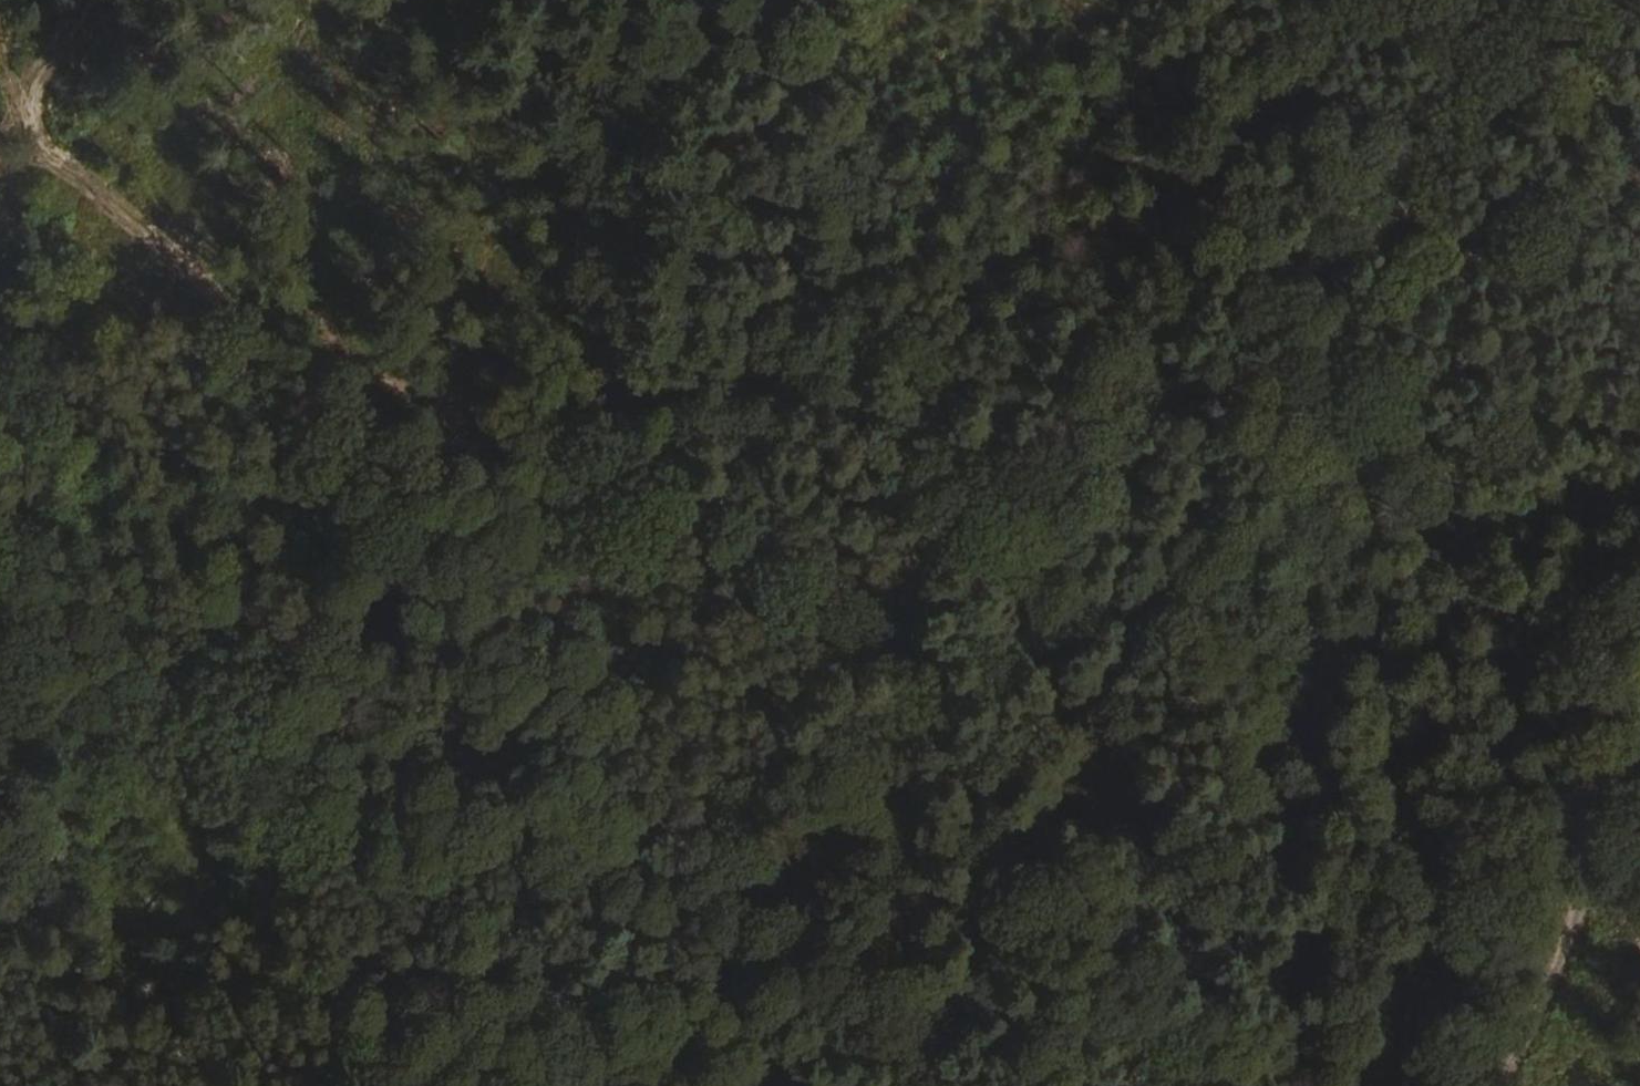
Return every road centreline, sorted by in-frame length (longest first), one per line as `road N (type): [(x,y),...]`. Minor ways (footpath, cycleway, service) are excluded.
road 1 (track): [(1501,869),(551,432),(0,220)]
road 2 (track): [(1639,377),(1432,1085)]

